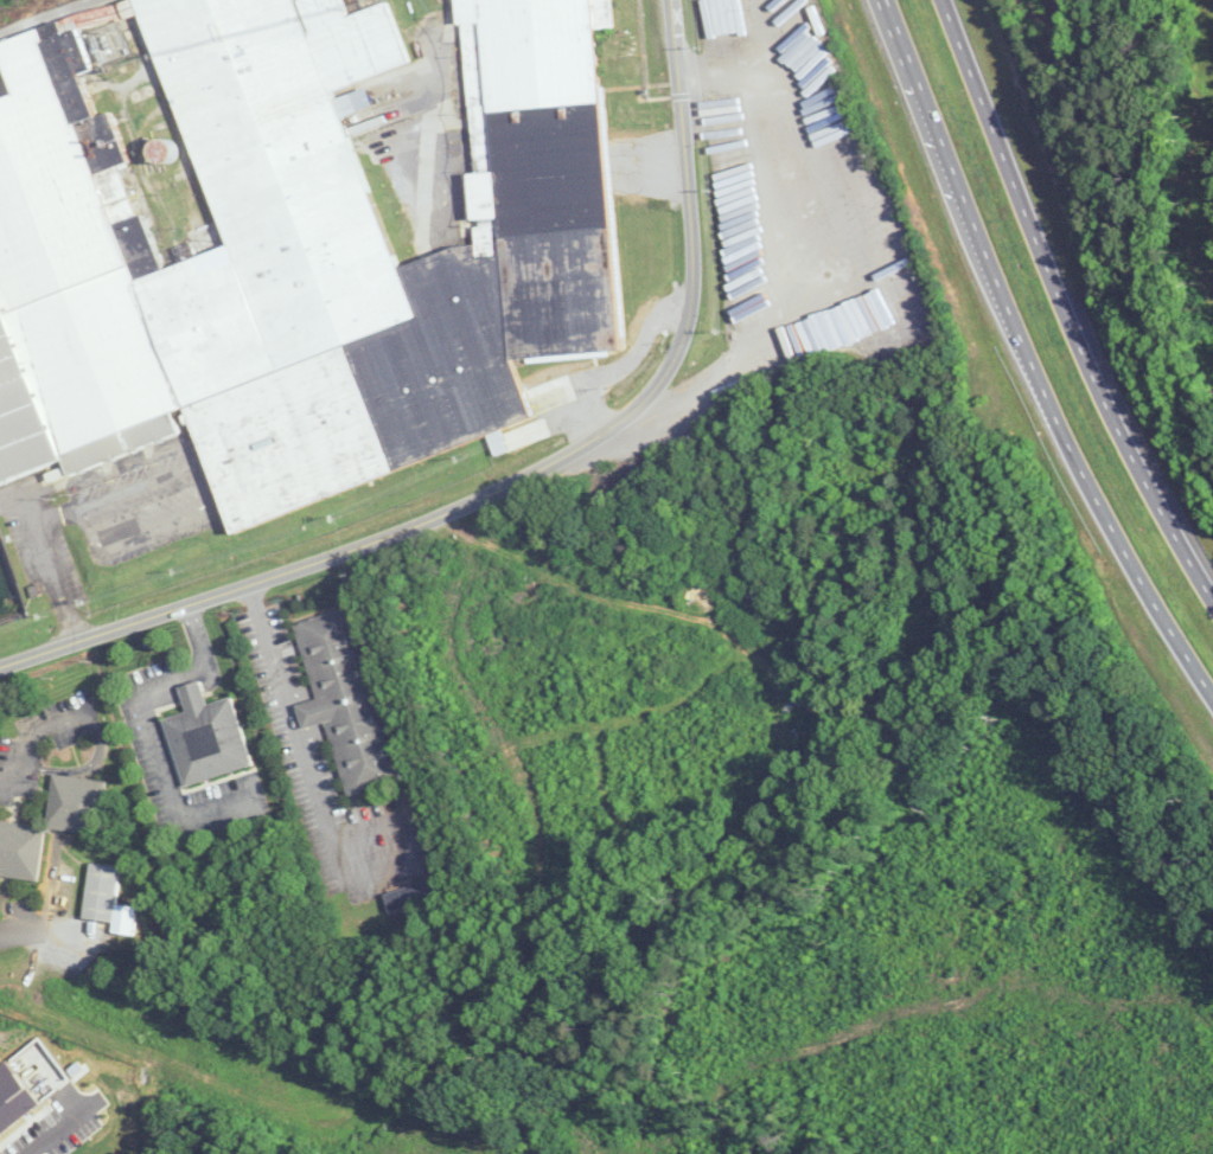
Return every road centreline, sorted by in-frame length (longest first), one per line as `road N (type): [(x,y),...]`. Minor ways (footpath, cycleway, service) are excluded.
road 1 (residential): [(0,668),(410,531),(593,441),(631,412),(656,386),(688,320),(694,259),(672,0)]
road 2 (motorway): [(884,0),(1065,432),(1212,703)]
road 3 (motorway): [(1212,595),(1112,419),(946,0)]

